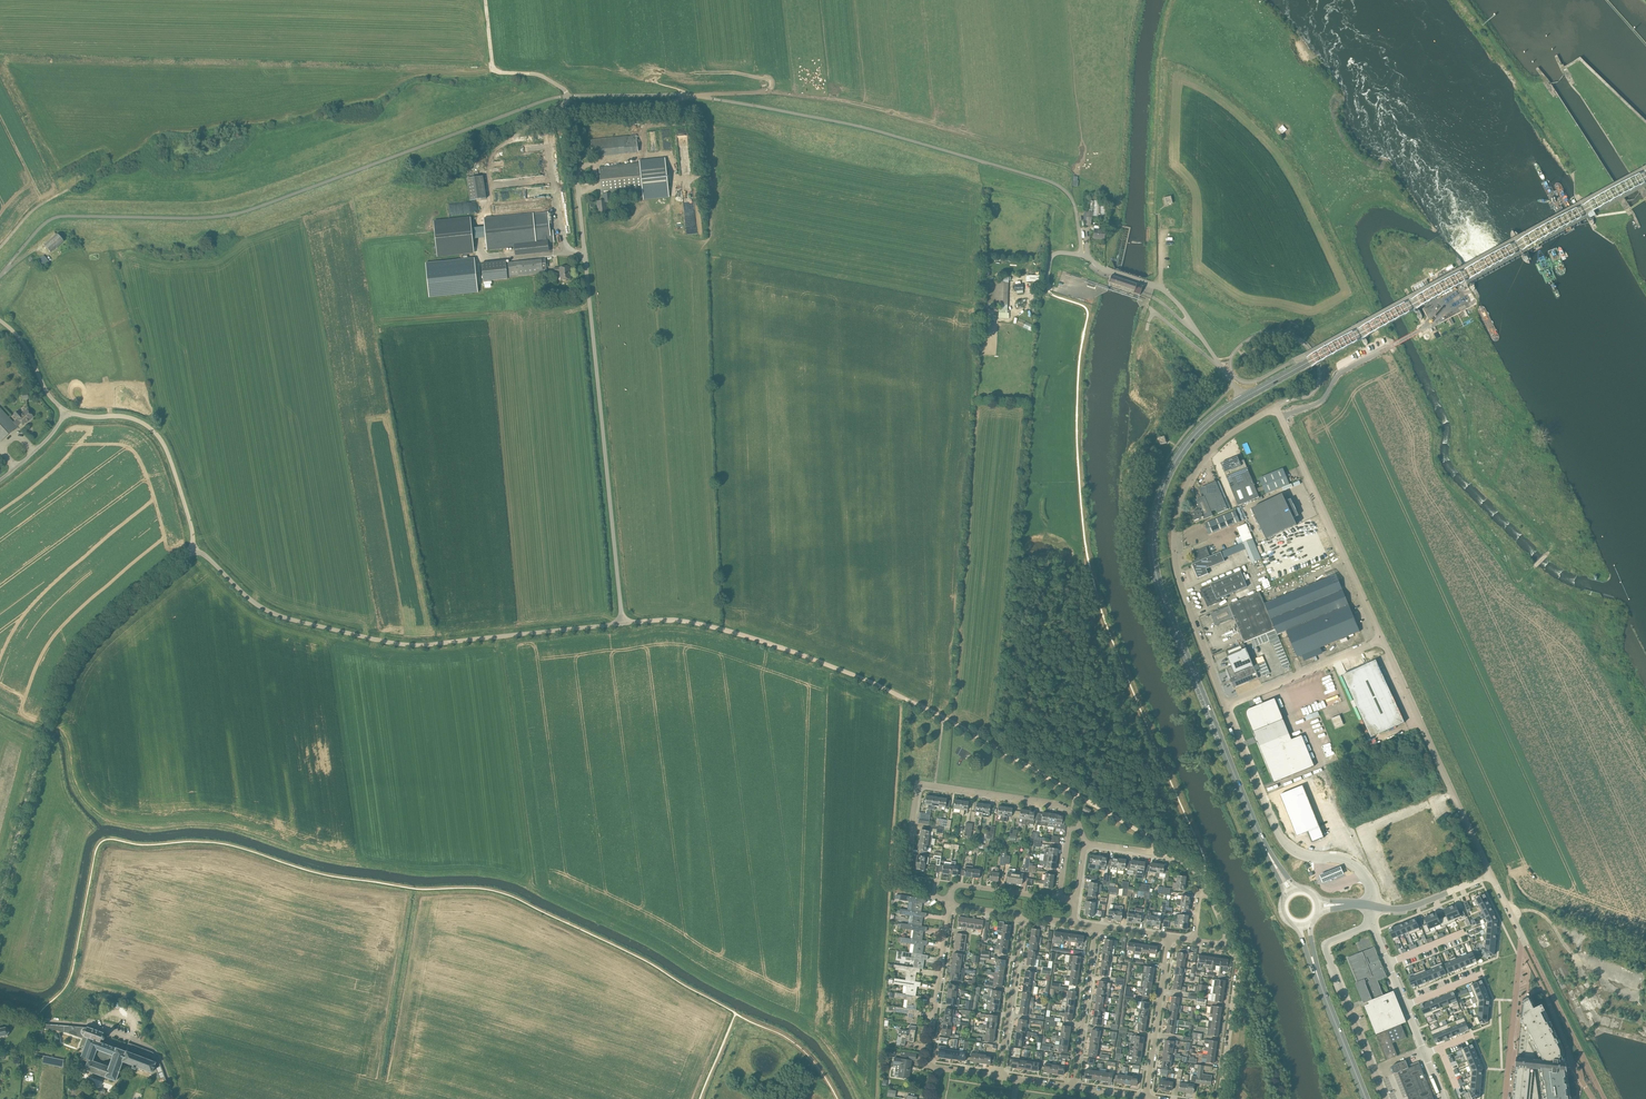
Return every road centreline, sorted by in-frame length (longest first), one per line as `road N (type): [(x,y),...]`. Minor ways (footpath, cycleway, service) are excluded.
road 1 (unclassified): [(192,548),(264,609),(390,643),(622,623),(577,181)]
road 2 (track): [(1155,853),(1151,839),(1076,794),(870,683),(713,628),(622,623)]
road 3 (primary): [(1269,854),(1167,608),(1153,545),(1173,465),(1200,429),(1243,398)]
road 4 (primary): [(1243,398),(1645,178)]
road 5 (unclassified): [(0,901),(70,662),(192,548)]
road 6 (unclassified): [(1225,706),(1176,571),(1178,514),(1207,456),(1277,408)]
road 7 (unclassified): [(1243,398),(1183,310),(1158,287),(1060,252),(1049,262),(1047,287)]
road 8 (unclassified): [(1373,906),(1372,886),(1353,863),(1302,855),(1280,835),(1225,706)]
road 9 (unclassified): [(1491,875),(1383,640)]
road 10 (unclassified): [(1383,640),(1277,408)]
road 11 (unclassified): [(192,548),(191,524),(156,434),(127,417),(66,410)]
road 12 (track): [(647,123),(669,102),(772,87),(733,72),(694,72)]
road 13 (unclassified): [(1385,1098),(1325,947),(1372,924)]
road 14 (unclassified): [(172,1098),(165,1066),(146,1048),(78,1022),(0,1009)]
road 15 (track): [(768,91),(942,127)]
road 16 (unclassified): [(1225,706),(1383,640)]
road 17 (residential): [(938,1068),(926,1058),(950,906)]
road 18 (residential): [(1593,1098),(1521,946)]
road 19 (residential): [(1076,820),(1059,804),(917,787)]
road 20 (residential): [(1145,1098),(1169,937)]
road 21 (residential): [(1072,1087),(1095,926)]
road 22 (residential): [(999,1077),(1022,916)]
road 23 (unclassified): [(1220,1098),(1237,969),(1226,945)]
road 24 (residential): [(1505,1098),(1521,946)]
road 25 (track): [(567,96),(538,74),(496,71),(485,0)]
road 26 (primary): [(1366,1097),(1315,969)]
road 27 (track): [(491,195),(492,155),(567,96)]
road 28 (residential): [(945,900),(904,871),(917,787)]
road 29 (unclassified): [(1491,875),(1409,908),(1373,906)]
road 30 (residential): [(1058,898),(960,885),(945,900)]

